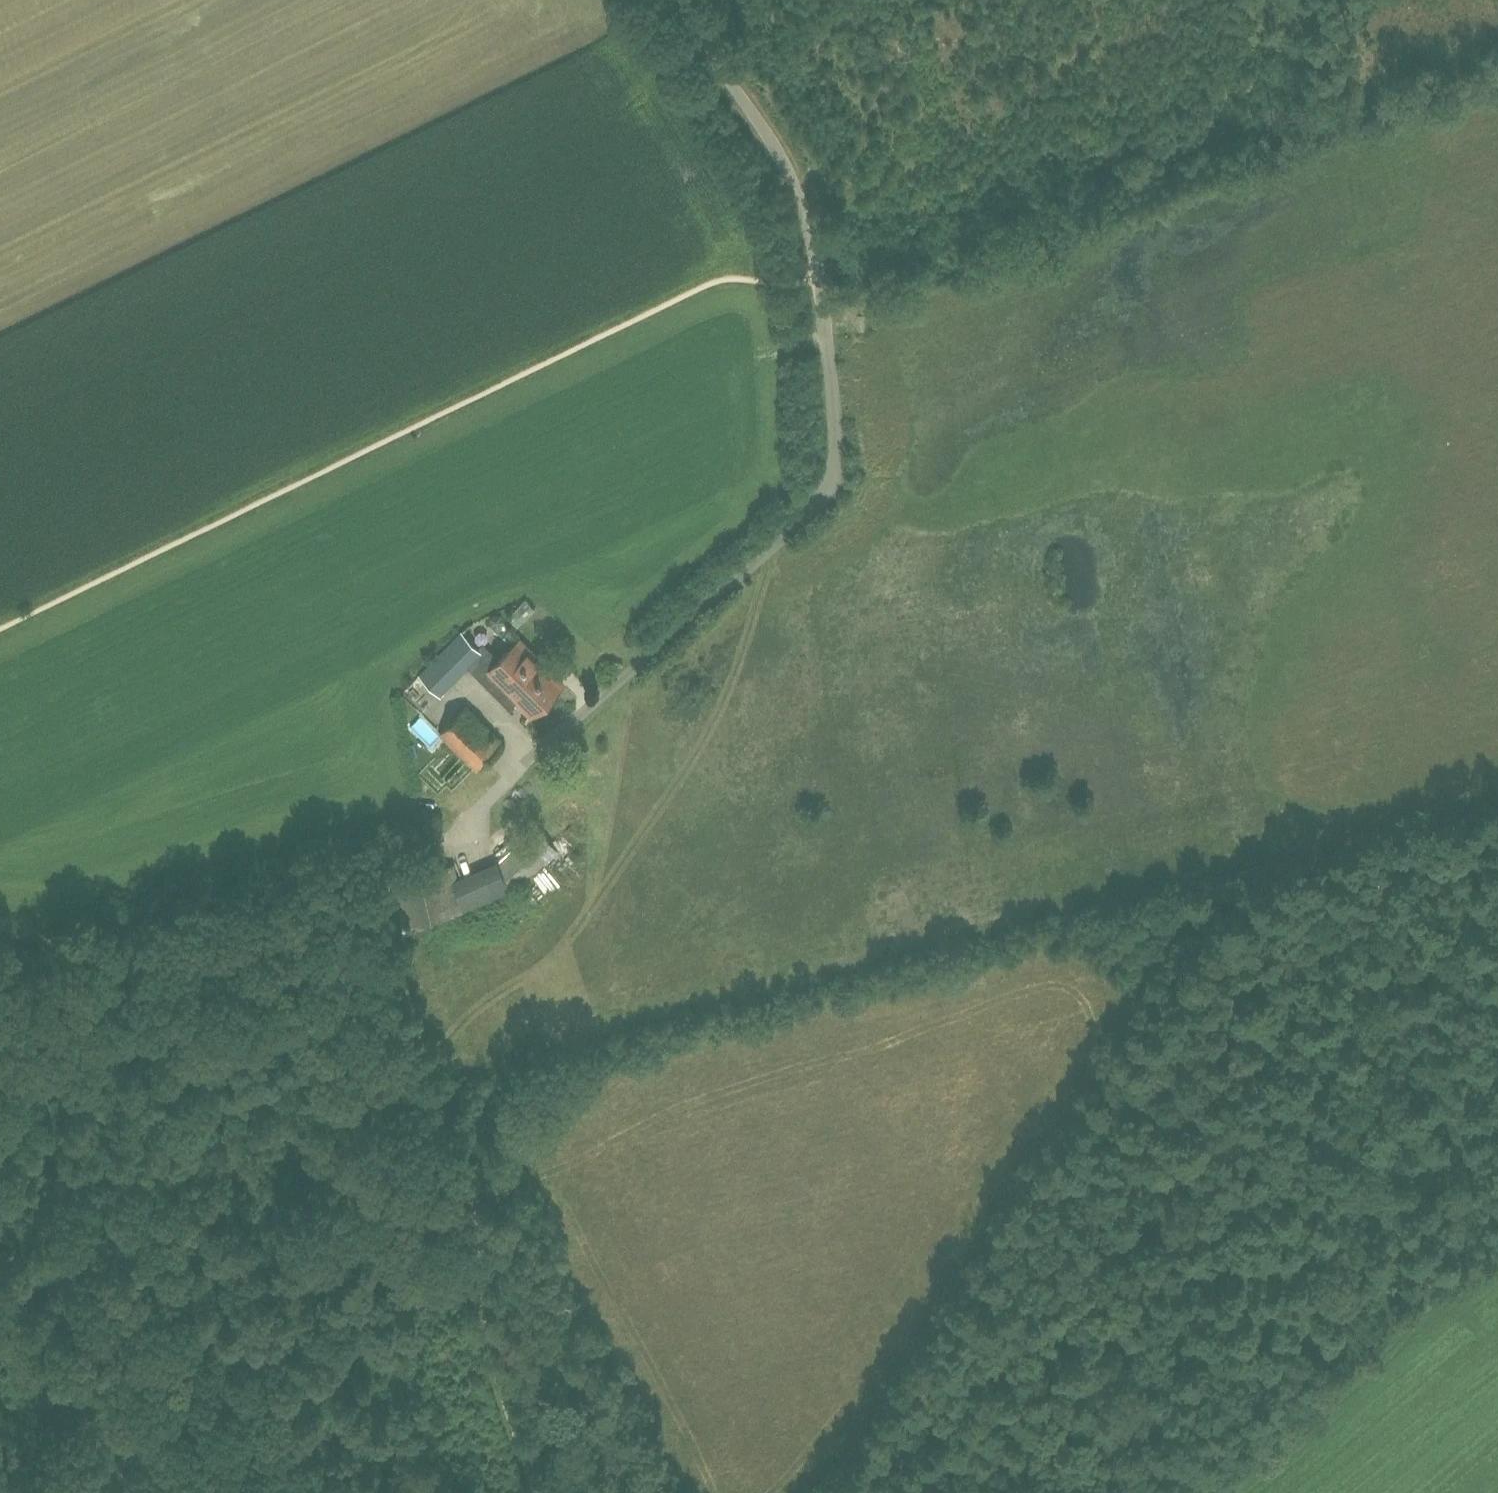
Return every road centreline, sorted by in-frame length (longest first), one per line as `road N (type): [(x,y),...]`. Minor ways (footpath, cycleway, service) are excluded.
road 1 (unclassified): [(821,292),(790,168),(677,0)]

